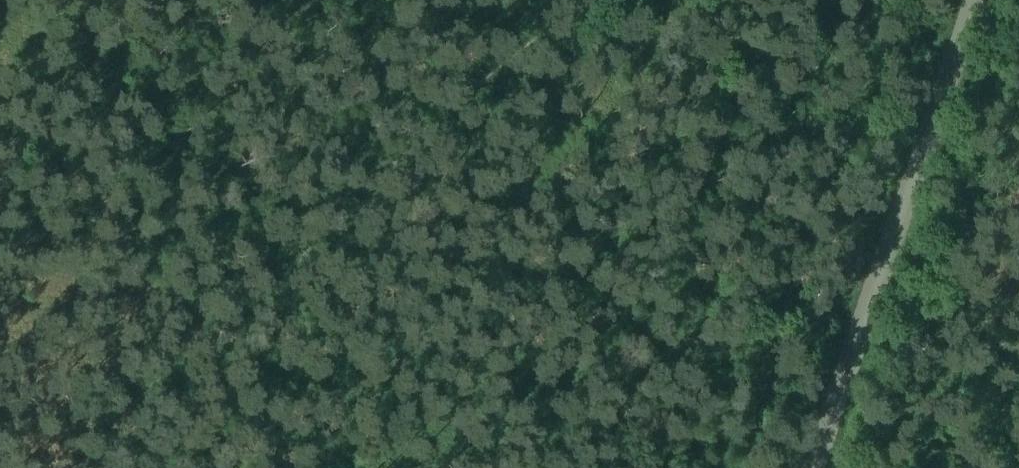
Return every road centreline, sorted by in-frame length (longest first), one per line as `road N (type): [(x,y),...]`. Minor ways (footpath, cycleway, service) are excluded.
road 1 (unclassified): [(977,0),(812,467)]

